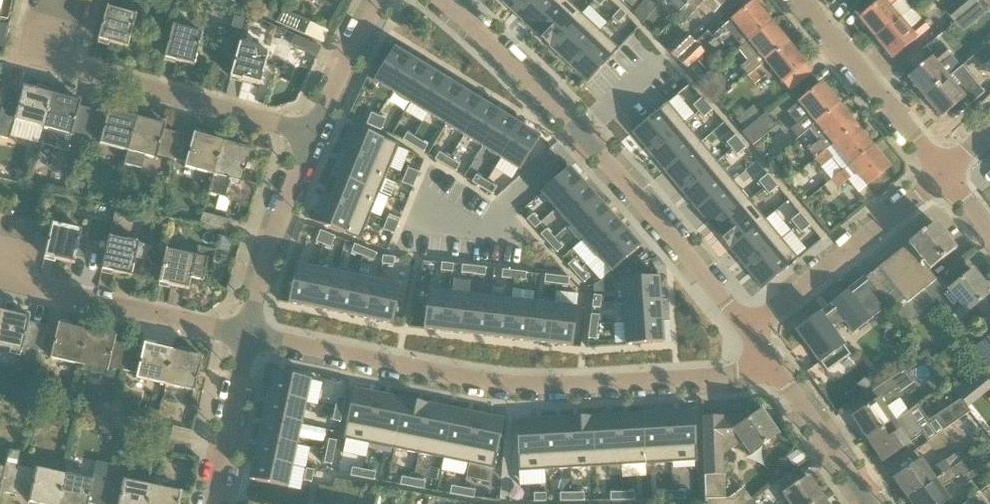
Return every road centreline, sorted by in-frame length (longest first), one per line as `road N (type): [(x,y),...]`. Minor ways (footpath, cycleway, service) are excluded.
road 1 (residential): [(778,377),(540,384),(369,368),(249,342)]
road 2 (residential): [(751,331),(564,117),(438,0)]
road 3 (residential): [(305,136),(51,65),(61,23)]
road 4 (residential): [(249,342),(2,282),(9,239)]
road 5 (residential): [(751,331),(942,176)]
road 6 (residential): [(942,176),(794,0)]
road 7 (residential): [(249,342),(305,136)]
road 8 (residential): [(212,503),(249,342)]
road 9 (residential): [(305,136),(383,0)]
road 10 (residential): [(865,503),(778,377)]

